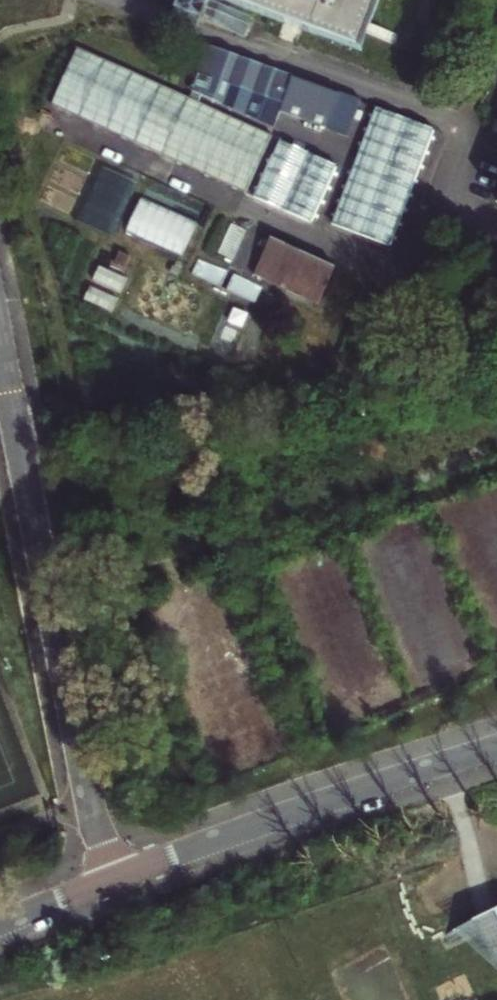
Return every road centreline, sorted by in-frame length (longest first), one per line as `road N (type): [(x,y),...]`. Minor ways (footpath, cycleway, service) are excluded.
road 1 (unclassified): [(0,333),(114,879)]
road 2 (tertiary): [(114,879),(496,746)]
road 3 (tertiary): [(0,925),(114,879)]

